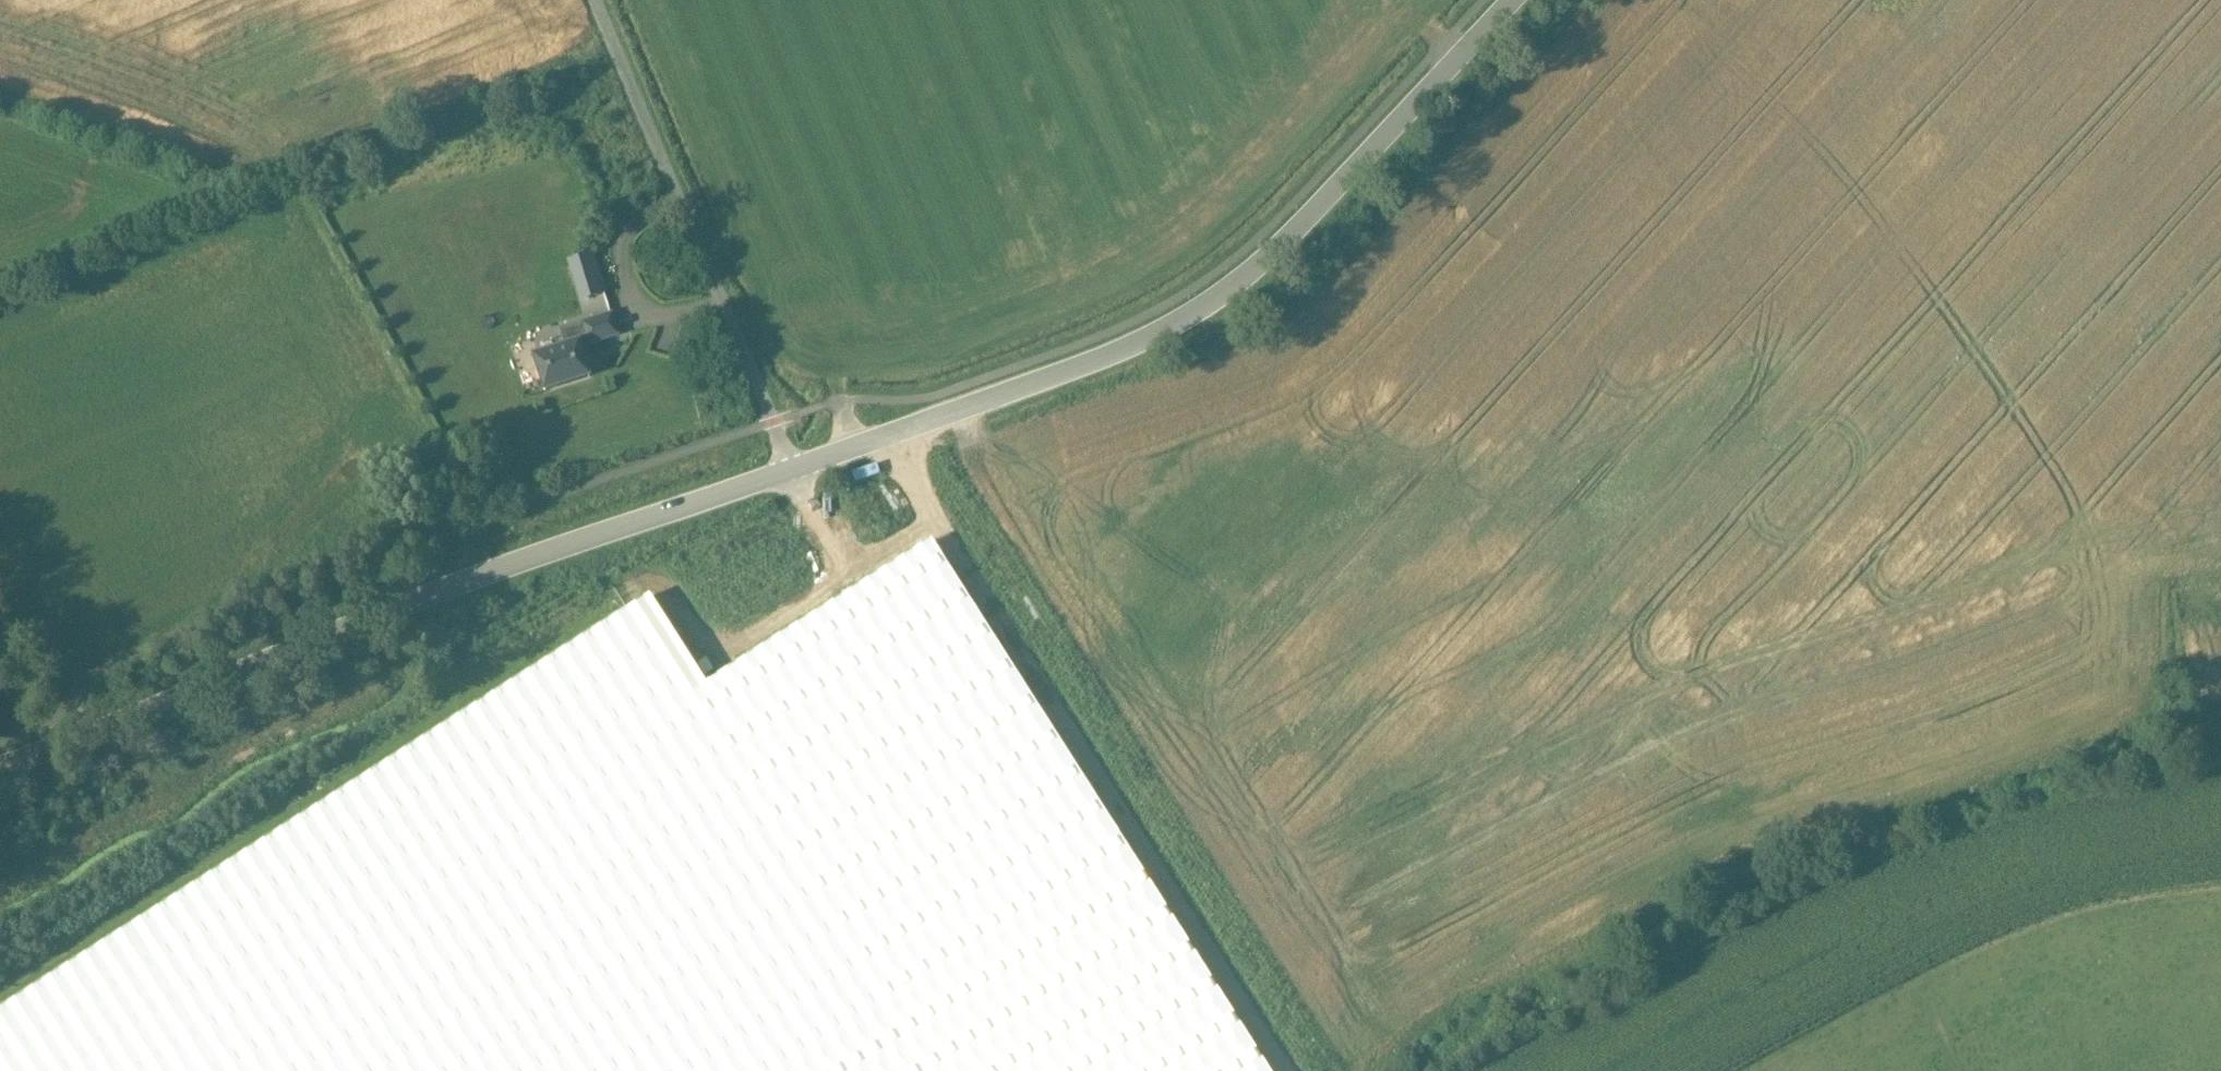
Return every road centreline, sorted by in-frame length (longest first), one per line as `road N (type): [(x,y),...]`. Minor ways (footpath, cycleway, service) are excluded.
road 1 (unclassified): [(791,470),(1114,353),(1212,302),(1361,164),(1515,0)]
road 2 (unclassified): [(0,768),(499,570),(791,470)]
road 3 (unclassified): [(1164,1070),(1115,960),(854,583),(791,470)]
road 4 (unclassified): [(595,0),(791,470)]

